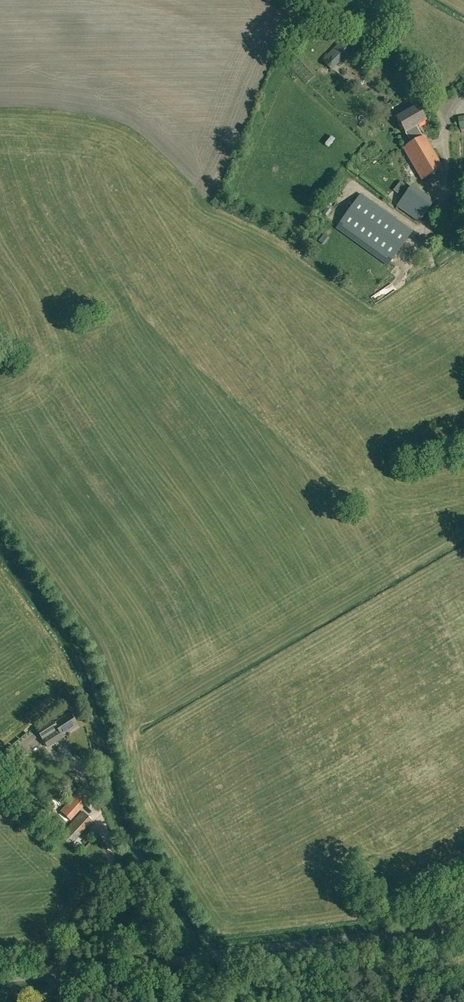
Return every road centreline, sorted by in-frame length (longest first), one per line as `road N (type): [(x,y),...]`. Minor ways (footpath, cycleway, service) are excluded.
road 1 (unclassified): [(0,981),(463,930)]

